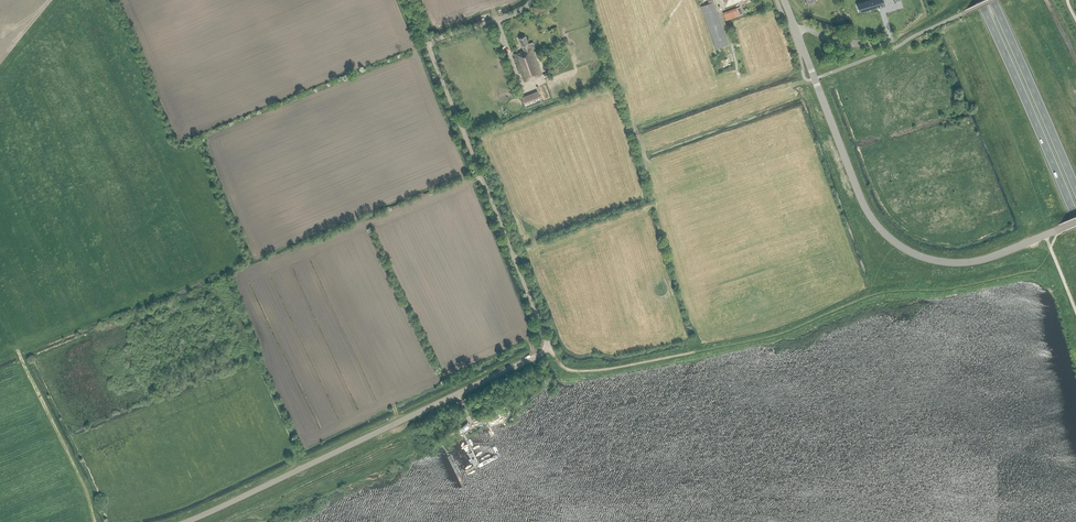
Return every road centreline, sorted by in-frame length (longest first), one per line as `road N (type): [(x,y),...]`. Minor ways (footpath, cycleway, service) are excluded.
road 1 (unclassified): [(186,521),(546,347),(428,41)]
road 2 (tertiary): [(797,31),(861,199),(900,246),(967,262),(1075,222)]
road 3 (trunk): [(979,0),(1075,220)]
road 4 (trunk): [(1075,190),(992,0)]
road 5 (track): [(695,352),(572,370),(546,347)]

